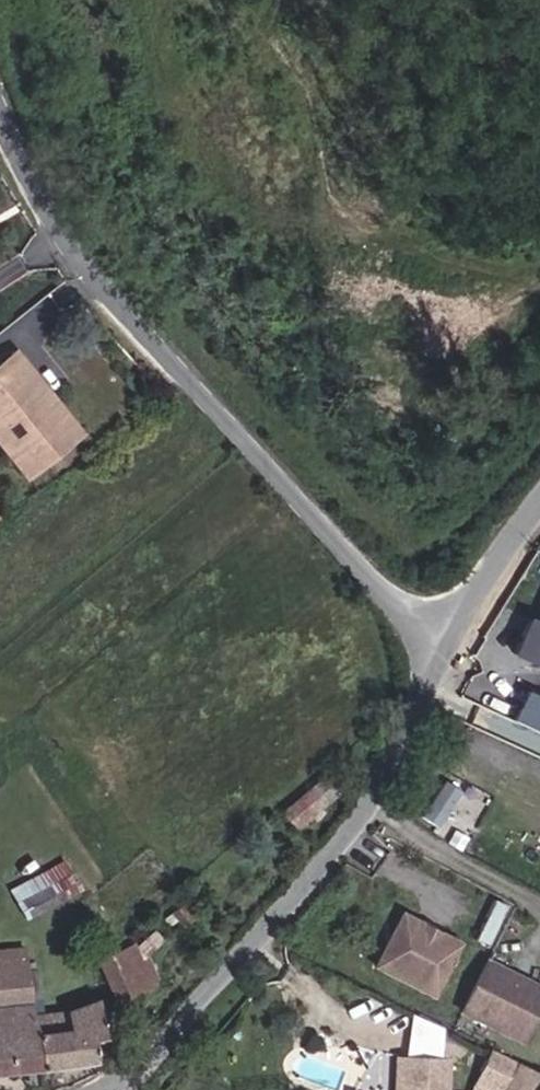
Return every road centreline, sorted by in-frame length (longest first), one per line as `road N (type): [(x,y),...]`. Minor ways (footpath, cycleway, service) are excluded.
road 1 (residential): [(421,694),(401,604),(107,282),(33,176),(0,102)]
road 2 (residential): [(421,694),(396,759),(359,815),(183,1058),(151,1089)]
road 3 (residential): [(421,694),(539,522)]

